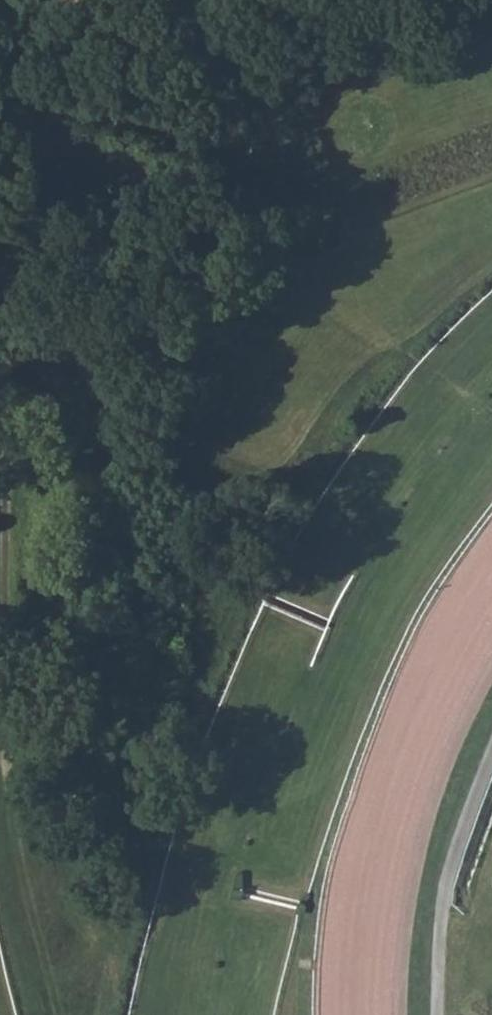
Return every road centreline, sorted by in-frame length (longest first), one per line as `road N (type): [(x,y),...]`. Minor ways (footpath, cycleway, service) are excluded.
road 1 (track): [(50,123),(14,391),(4,595),(16,845),(57,1014)]
road 2 (track): [(491,251),(391,340),(324,424),(203,669)]
road 3 (track): [(50,123),(72,0)]

